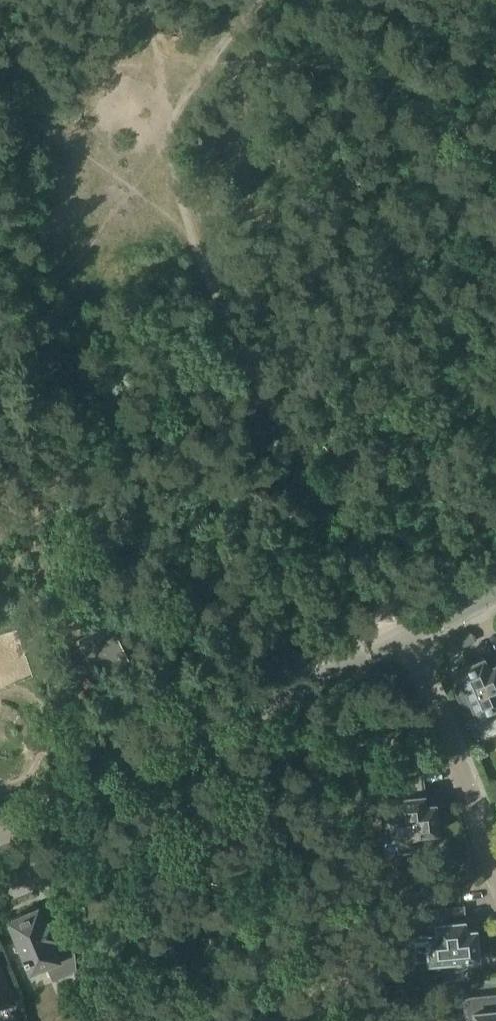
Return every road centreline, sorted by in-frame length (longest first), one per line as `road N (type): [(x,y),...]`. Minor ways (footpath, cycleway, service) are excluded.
road 1 (track): [(408,632),(375,558),(274,418),(177,177),(182,107),(203,69),(262,0)]
road 2 (residential): [(0,819),(408,632)]
road 3 (residential): [(495,870),(408,632)]

